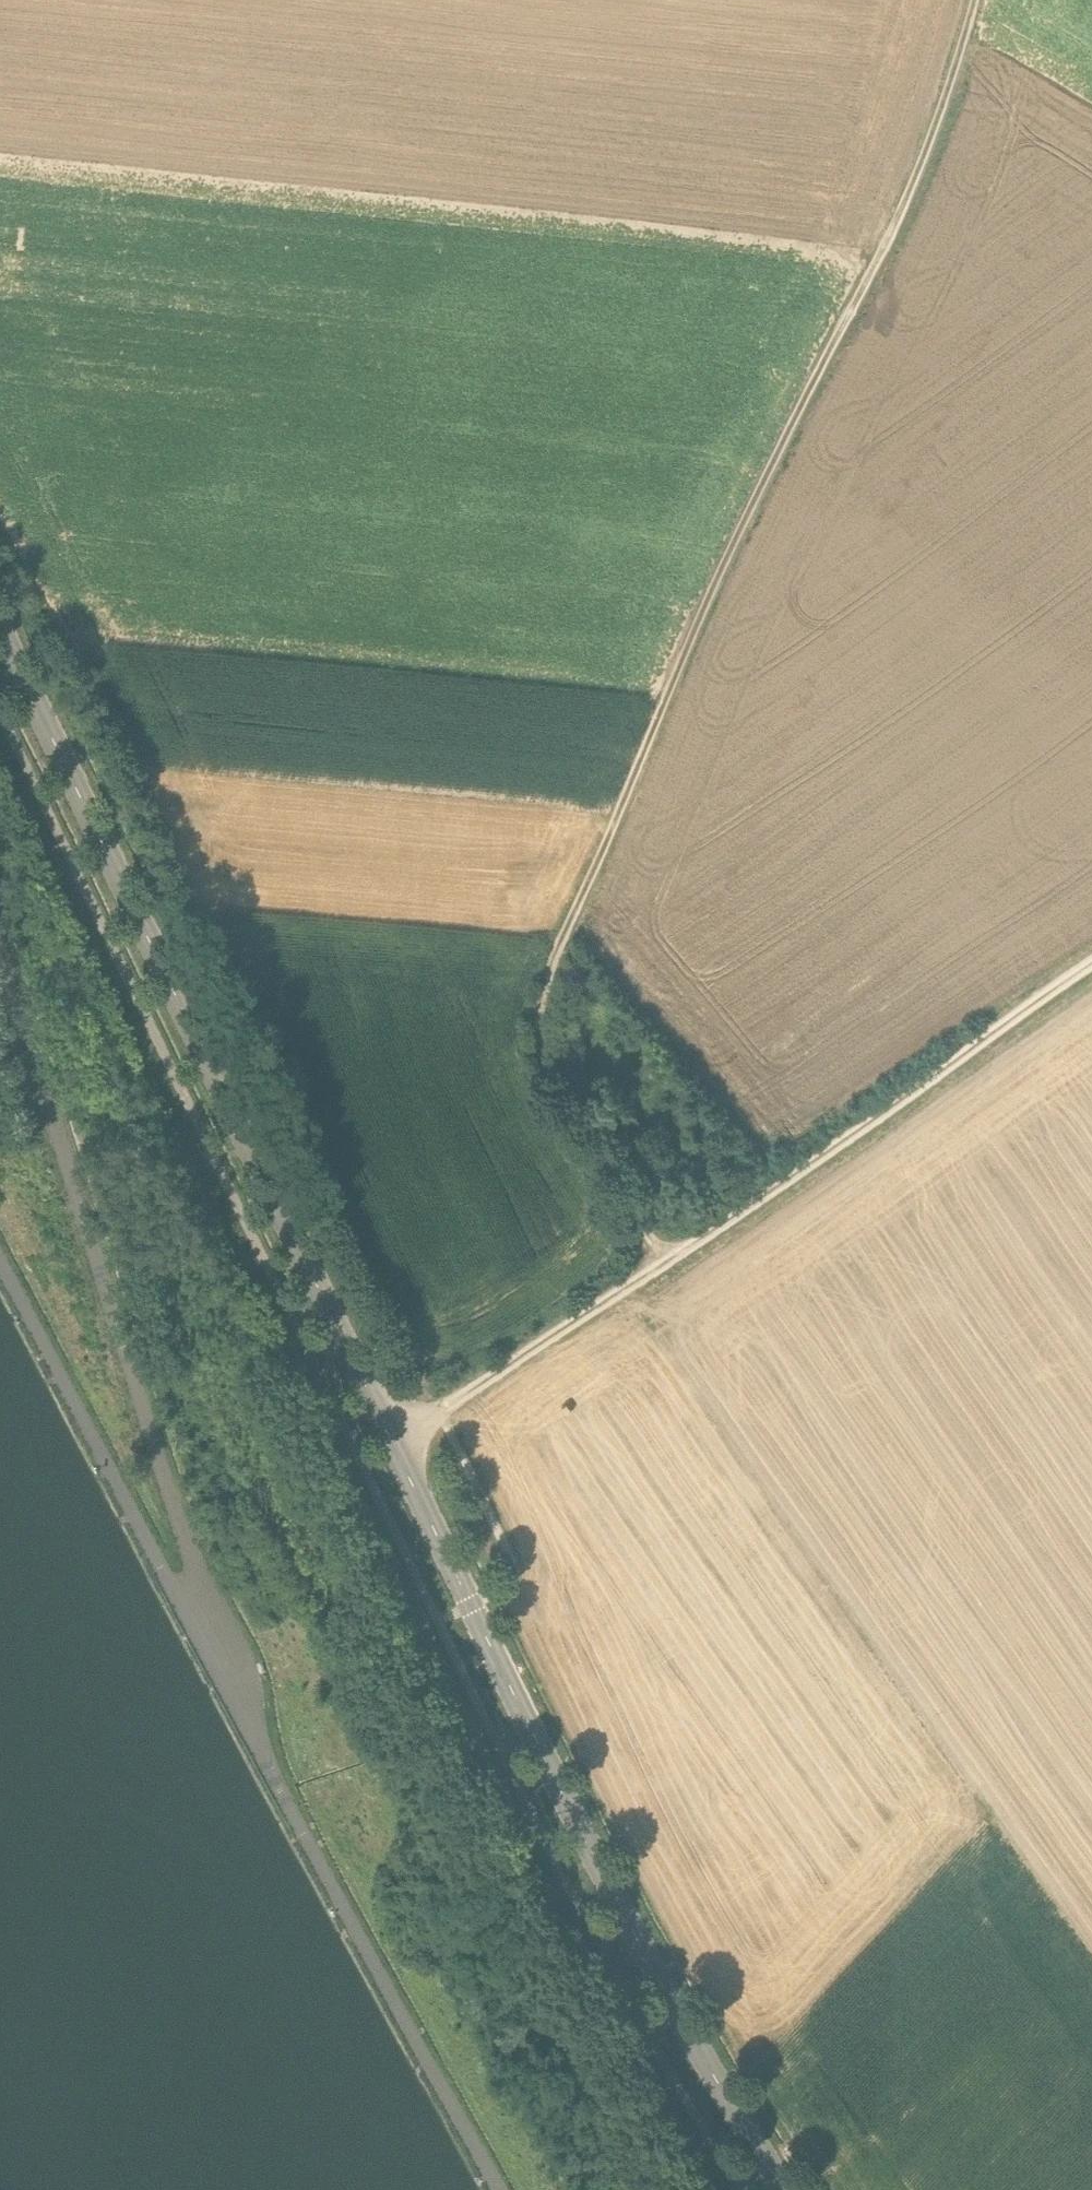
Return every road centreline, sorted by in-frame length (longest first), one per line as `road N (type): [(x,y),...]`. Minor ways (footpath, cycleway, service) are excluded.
road 1 (track): [(972,0),(912,185),(772,458),(542,984),(538,1031),(549,1075),(665,1263)]
road 2 (tertiary): [(391,1439),(0,642)]
road 3 (tertiary): [(785,2189),(609,1883),(391,1439)]
road 4 (track): [(665,1263),(1091,967)]
road 5 (track): [(438,1414),(665,1263)]

